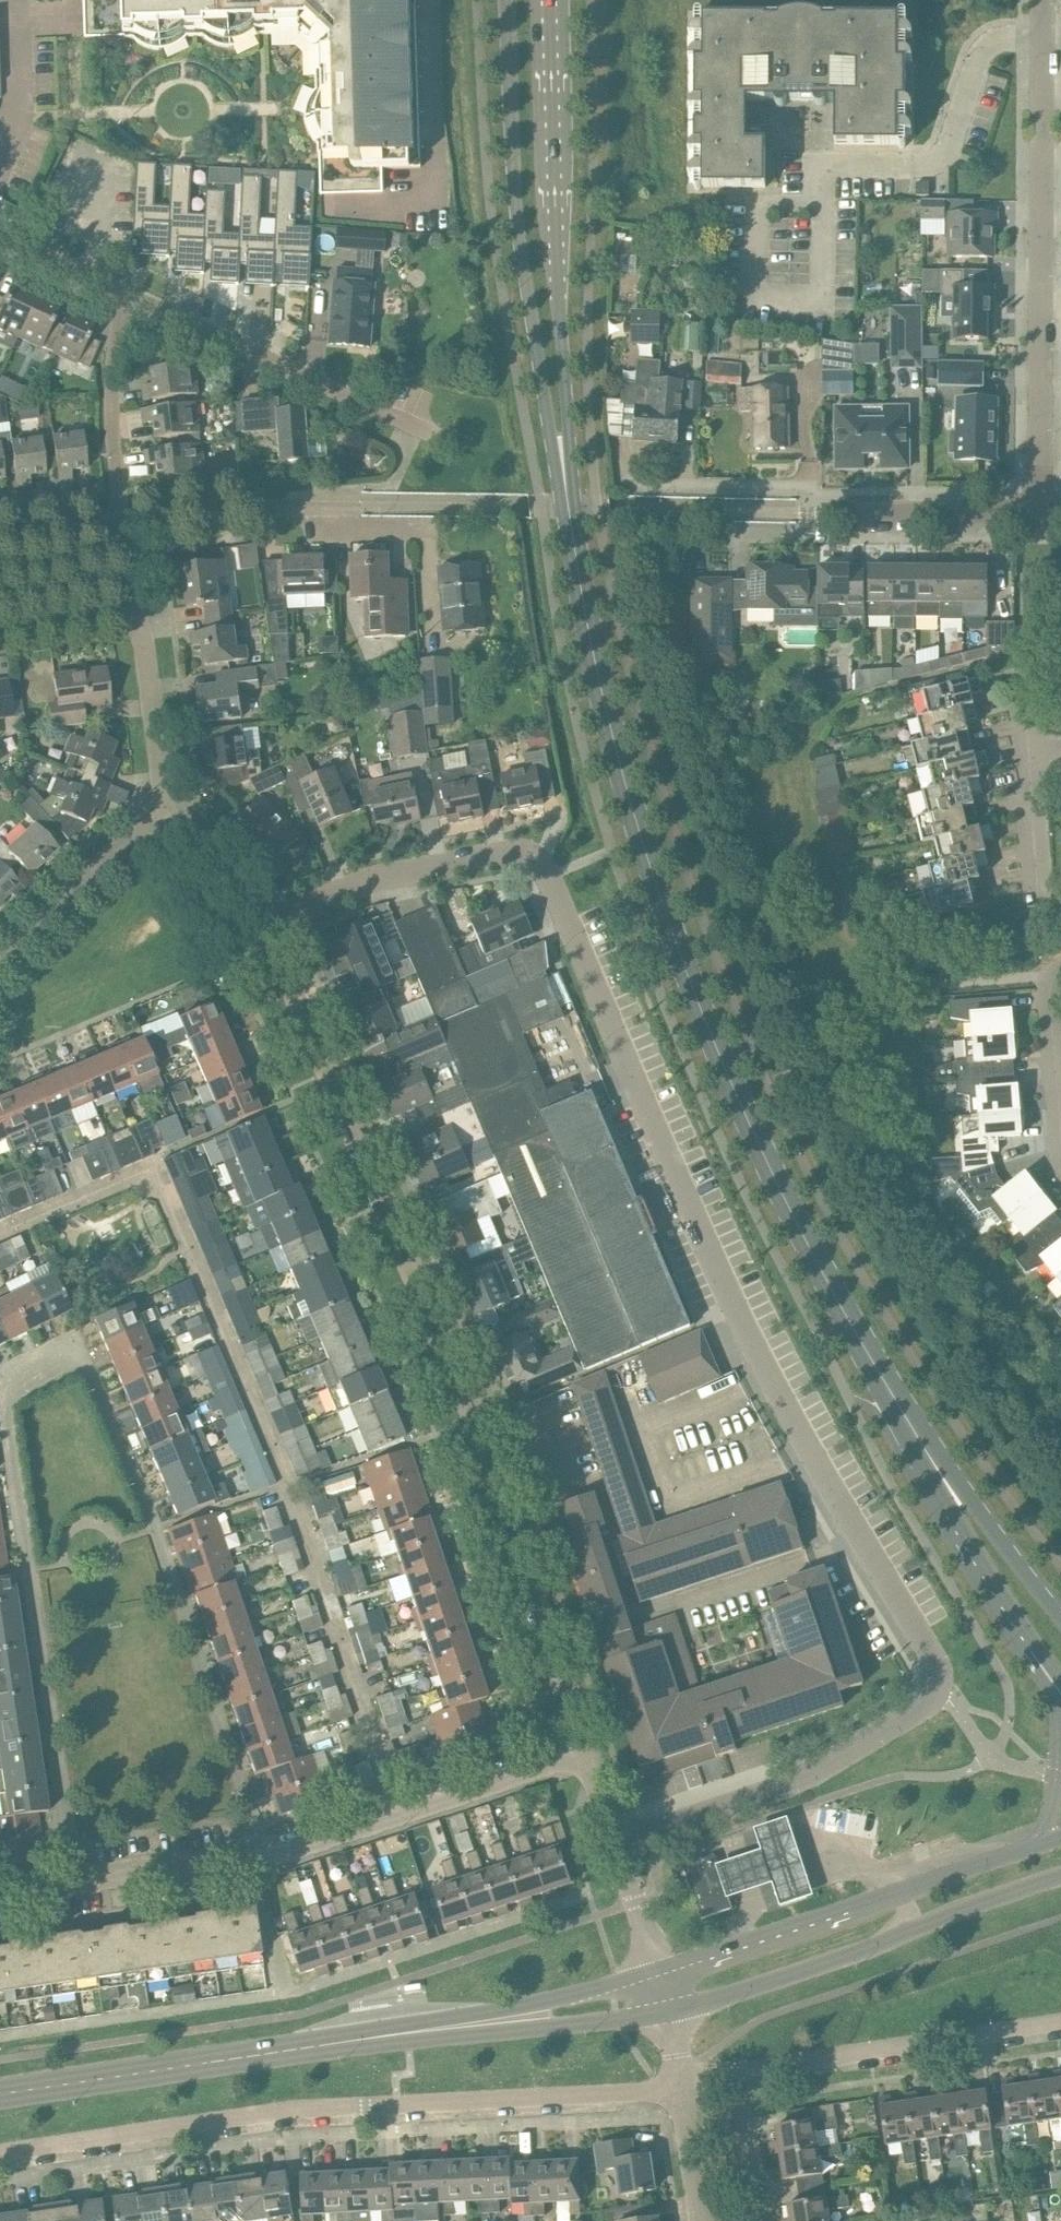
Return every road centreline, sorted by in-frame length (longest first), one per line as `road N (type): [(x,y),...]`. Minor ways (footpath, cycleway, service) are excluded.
road 1 (residential): [(614,1835),(821,1768),(922,1706),(936,1687),(935,1658),(807,1448),(721,1276),(546,867),(515,850),(373,877),(269,919)]
road 2 (residential): [(260,1852),(156,1529),(89,1363),(71,1355),(13,1378),(5,1398),(76,1880)]
road 3 (secondary): [(946,1480),(783,1192),(687,969),(600,681),(562,454)]
road 4 (residential): [(581,1754),(465,1418),(269,919)]
road 5 (residential): [(397,1813),(158,1161),(0,1233)]
road 6 (residential): [(0,2161),(328,2110),(685,2088)]
road 7 (residential): [(1040,516),(1040,0)]
road 8 (secondary): [(511,0),(528,287),(562,454)]
road 9 (secondary): [(562,454),(549,0)]
road 10 (tertiary): [(0,2093),(406,2032)]
road 11 (tertiary): [(672,2011),(1060,1877)]
road 12 (tertiary): [(1046,1845),(661,1970)]
road 13 (residential): [(434,436),(124,292)]
road 14 (residential): [(744,2081),(1060,2027)]
road 15 (residential): [(124,520),(229,507),(439,505)]
road 16 (tertiary): [(406,2032),(672,2011)]
road 17 (tertiary): [(661,1970),(406,2032)]
road 18 (residential): [(1040,516),(795,512)]
road 19 (residential): [(124,520),(111,382),(124,292)]
road 20 (residential): [(0,961),(169,806)]
road 21 (secondary): [(1036,1644),(1060,1712),(1046,1845)]
road 22 (residential): [(397,1813),(581,1754)]
road 23 (residential): [(169,806),(143,615)]
road 24 (secondary): [(946,1480),(995,1584),(1036,1644)]
road 25 (residential): [(76,1880),(260,1852)]
road 26 (secondary): [(1060,1612),(980,1509),(946,1480)]
road 27 (residential): [(1060,1141),(1049,989),(1060,970)]
road 28 (residential): [(1040,908),(1024,748)]
road 29 (residential): [(269,919),(169,806)]
road 30 (residential): [(0,630),(143,615)]
road 31 (residential): [(661,1970),(614,1835)]
road 32 (residential): [(260,1852),(397,1813)]
road 33 (residential): [(763,2220),(744,2081)]
road 34 (residential): [(124,292),(0,233)]
road 35 (residential): [(705,2220),(685,2088)]
road 36 (residential): [(0,533),(124,520)]

